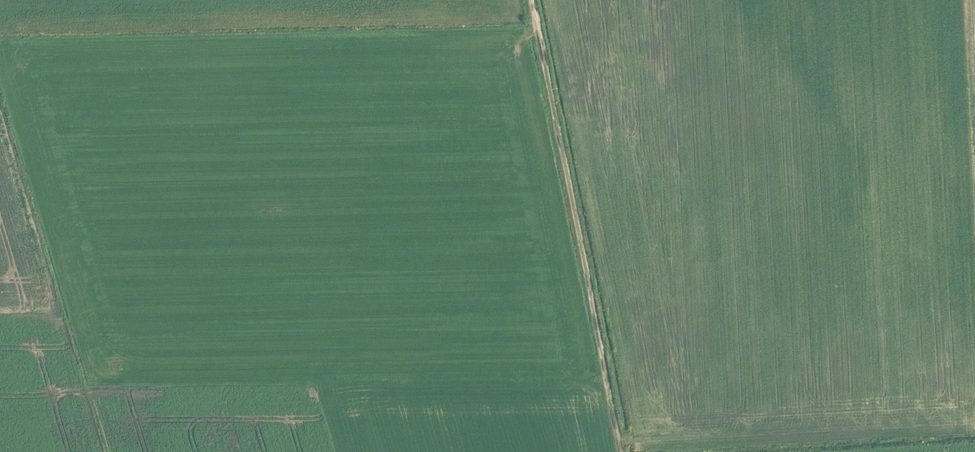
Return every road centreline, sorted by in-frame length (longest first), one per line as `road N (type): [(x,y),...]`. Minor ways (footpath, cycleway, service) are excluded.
road 1 (track): [(533,0),(622,451)]

